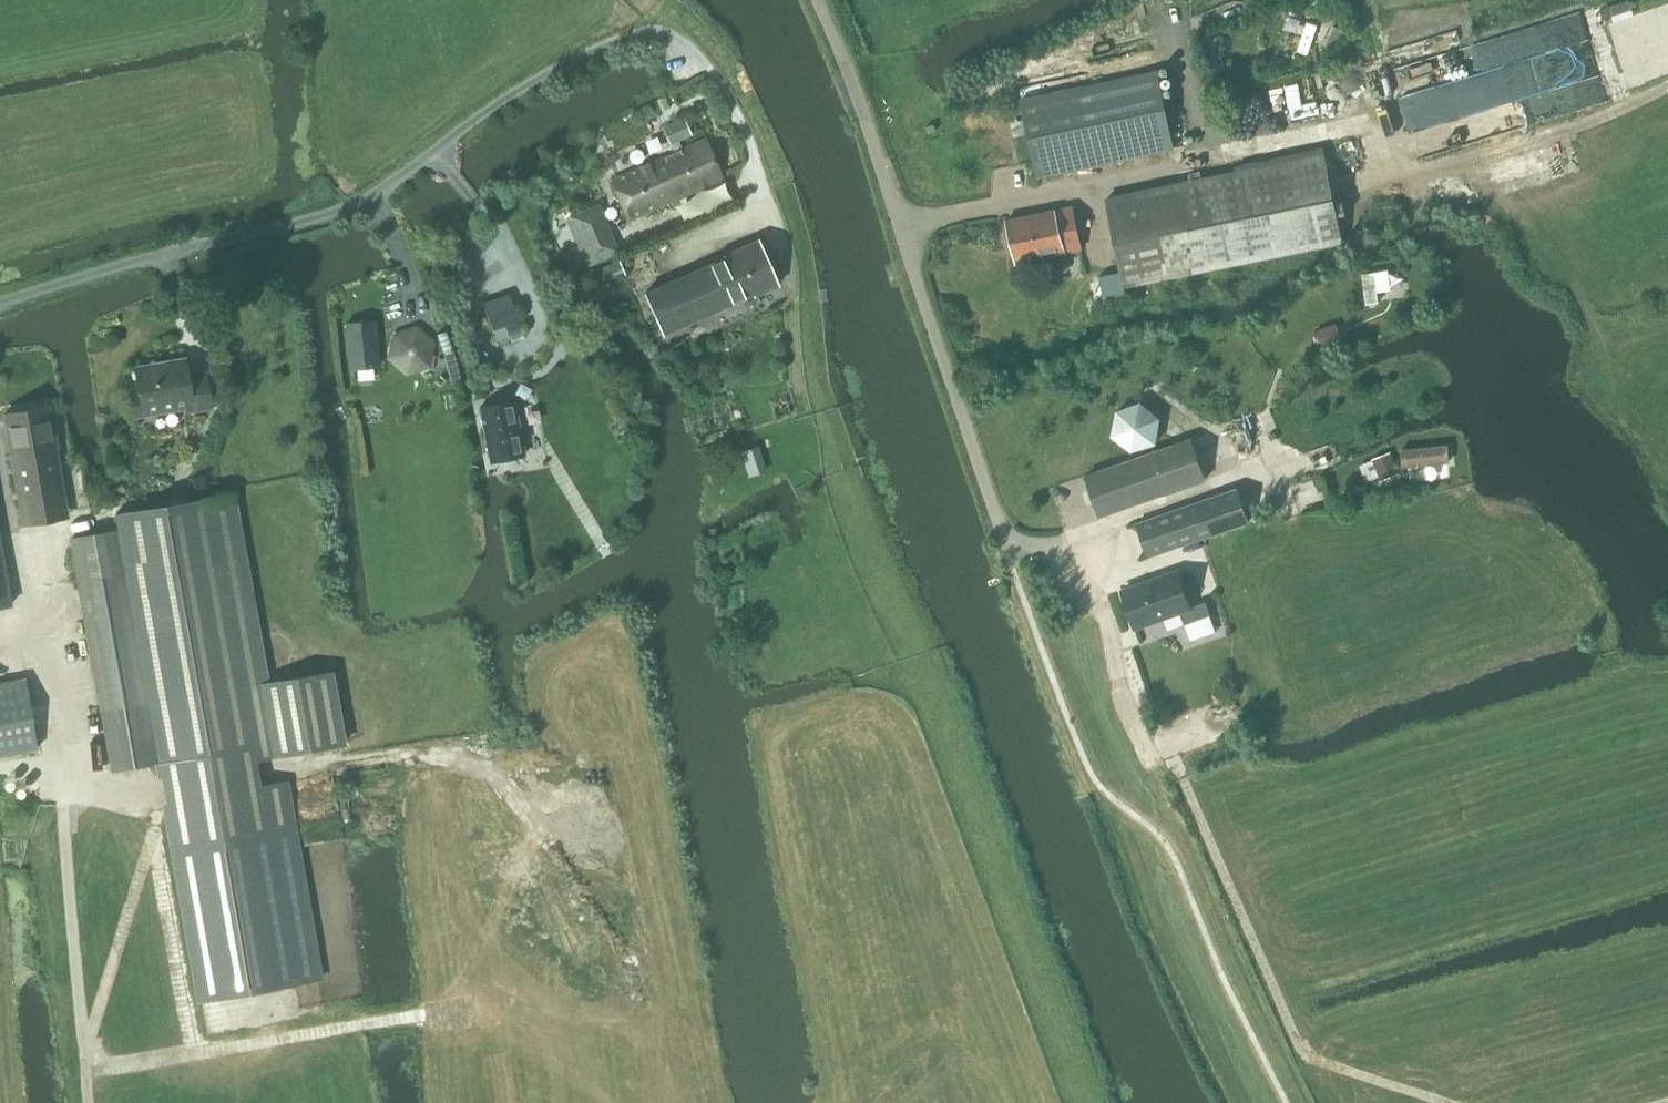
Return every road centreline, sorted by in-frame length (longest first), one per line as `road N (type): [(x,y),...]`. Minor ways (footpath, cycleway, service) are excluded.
road 1 (residential): [(0,304),(366,202),(534,84),(598,51),(641,37),(678,42),(705,65)]
road 2 (track): [(93,1102),(57,750),(0,454)]
road 3 (track): [(1305,1054),(1176,762),(1140,738),(1077,568),(1008,540)]
road 4 (unclassified): [(1012,552),(890,179),(820,0)]
road 5 (track): [(1355,126),(1391,169),(1667,79)]
road 6 (track): [(1444,1102),(1305,1054)]

